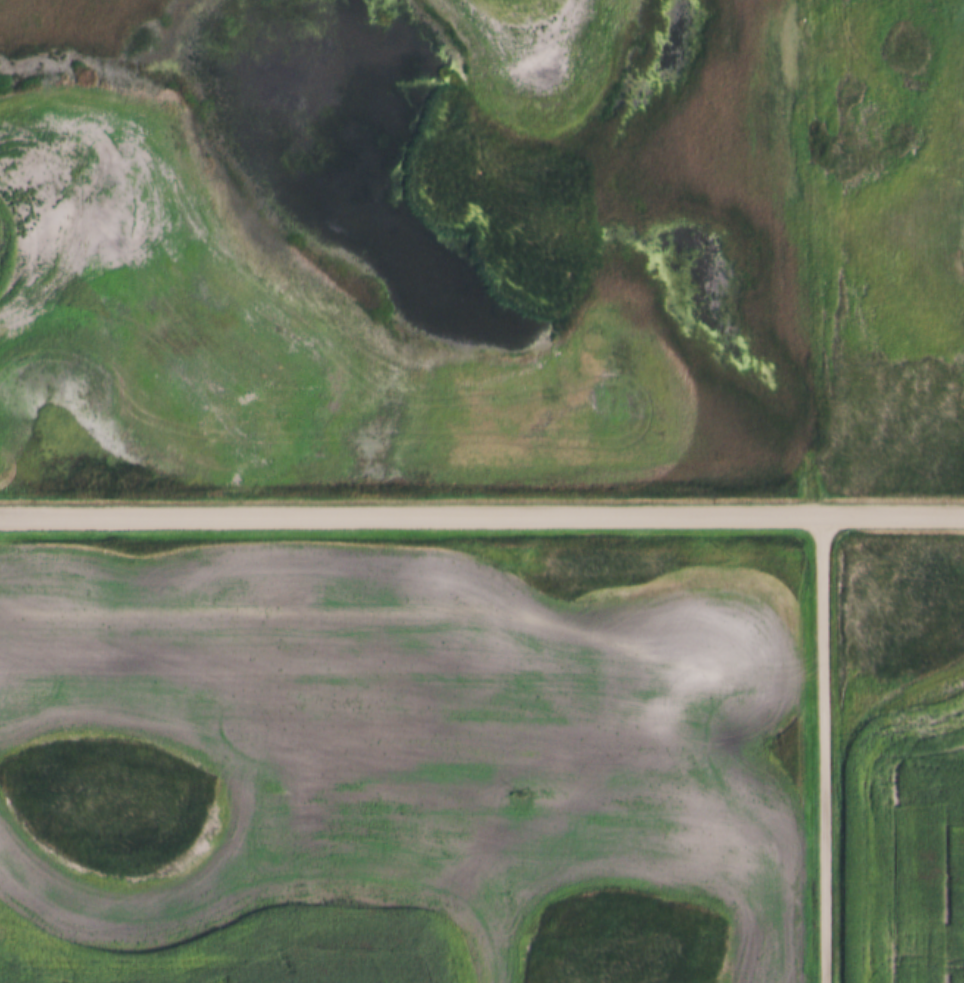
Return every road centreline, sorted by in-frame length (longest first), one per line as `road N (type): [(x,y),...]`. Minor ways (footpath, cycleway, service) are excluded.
road 1 (residential): [(0,515),(963,513)]

